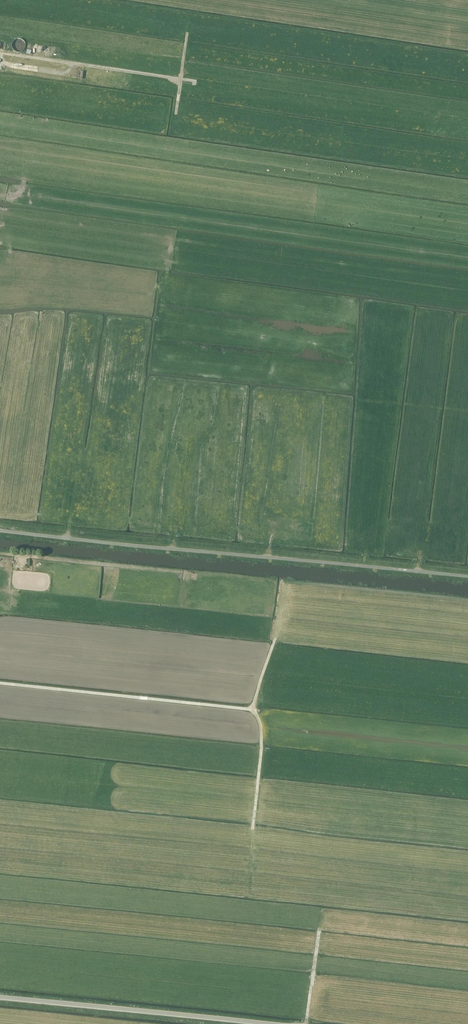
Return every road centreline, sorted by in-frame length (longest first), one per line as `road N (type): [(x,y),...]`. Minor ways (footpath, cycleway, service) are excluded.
road 1 (unclassified): [(467,577),(0,531)]
road 2 (unclassified): [(272,1023),(0,997)]
road 3 (track): [(199,81),(467,120)]
road 4 (track): [(253,710),(0,683)]
road 5 (track): [(254,829),(262,747),(253,710),(276,637)]
road 6 (track): [(187,572),(0,553)]
road 7 (track): [(181,78),(0,53)]

